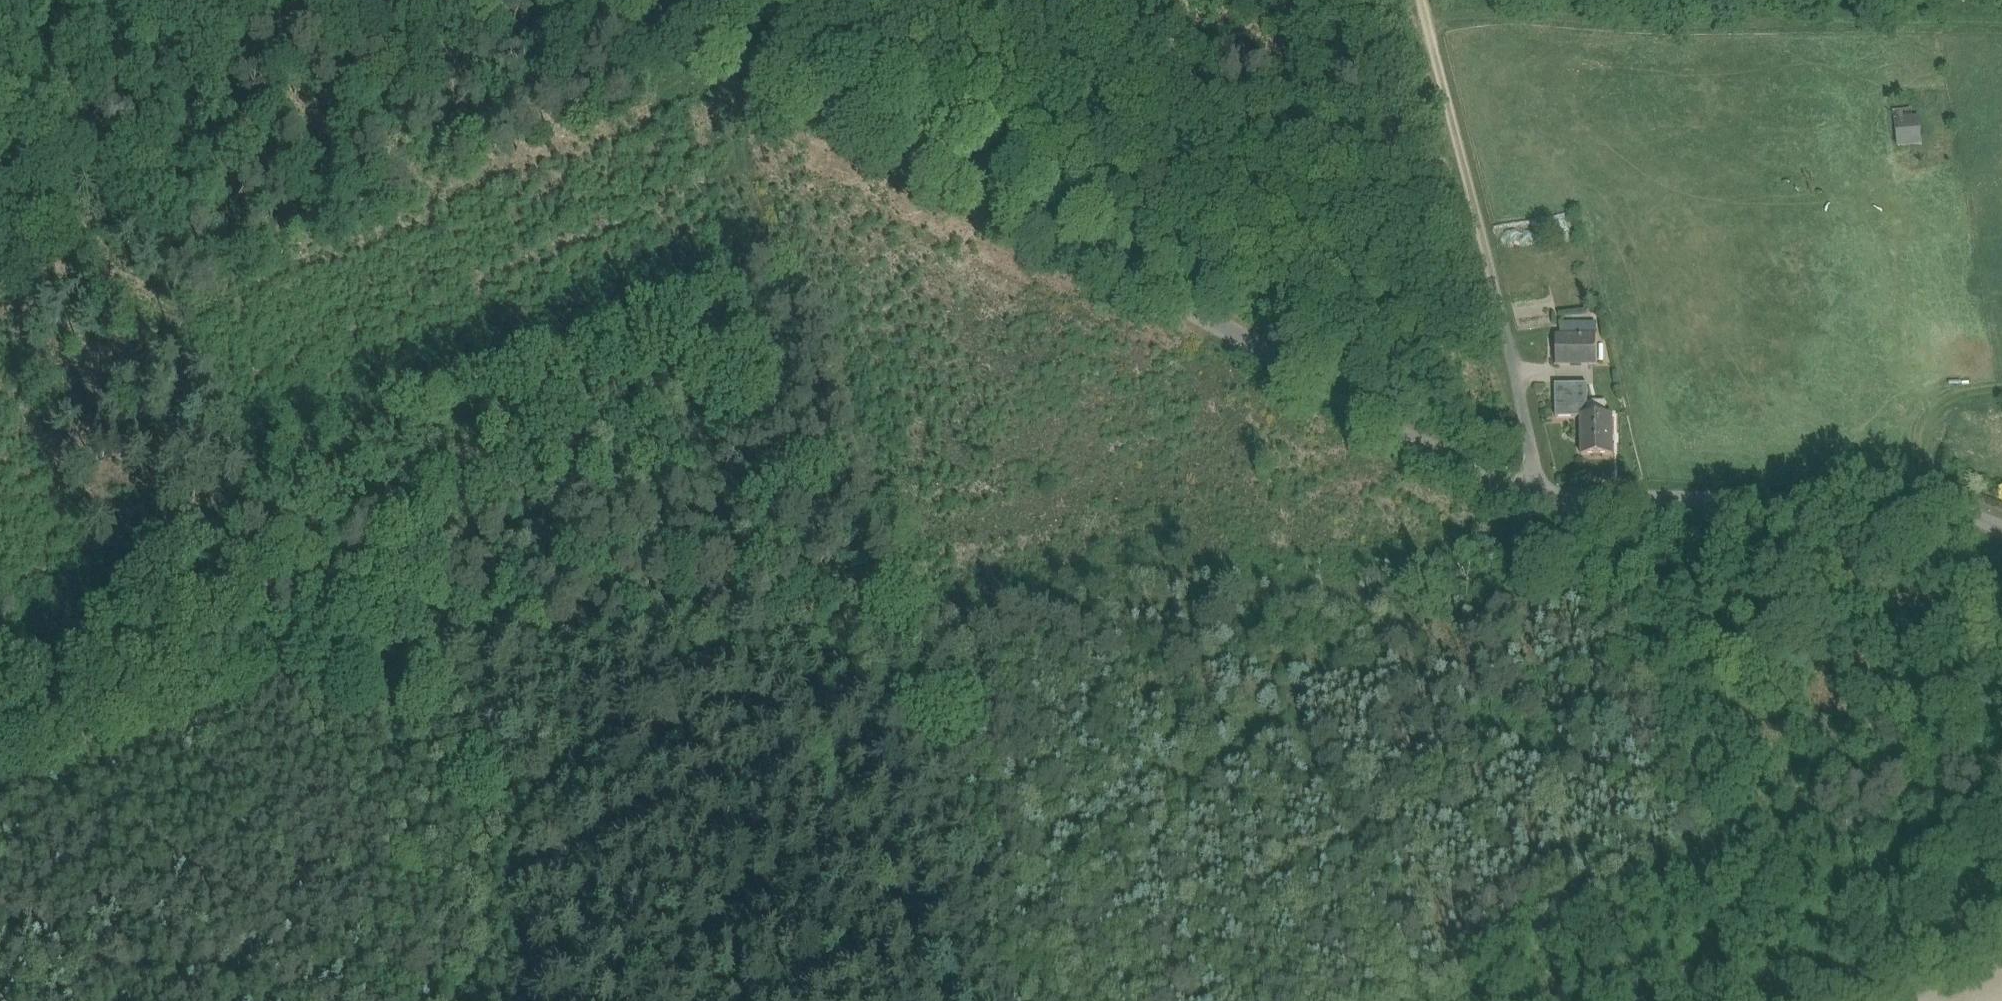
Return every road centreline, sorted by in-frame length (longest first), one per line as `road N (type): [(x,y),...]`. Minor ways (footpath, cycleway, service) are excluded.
road 1 (track): [(632,0),(1486,483),(1540,495),(1418,0)]
road 2 (unclassified): [(1540,495),(1921,498),(2001,532)]

